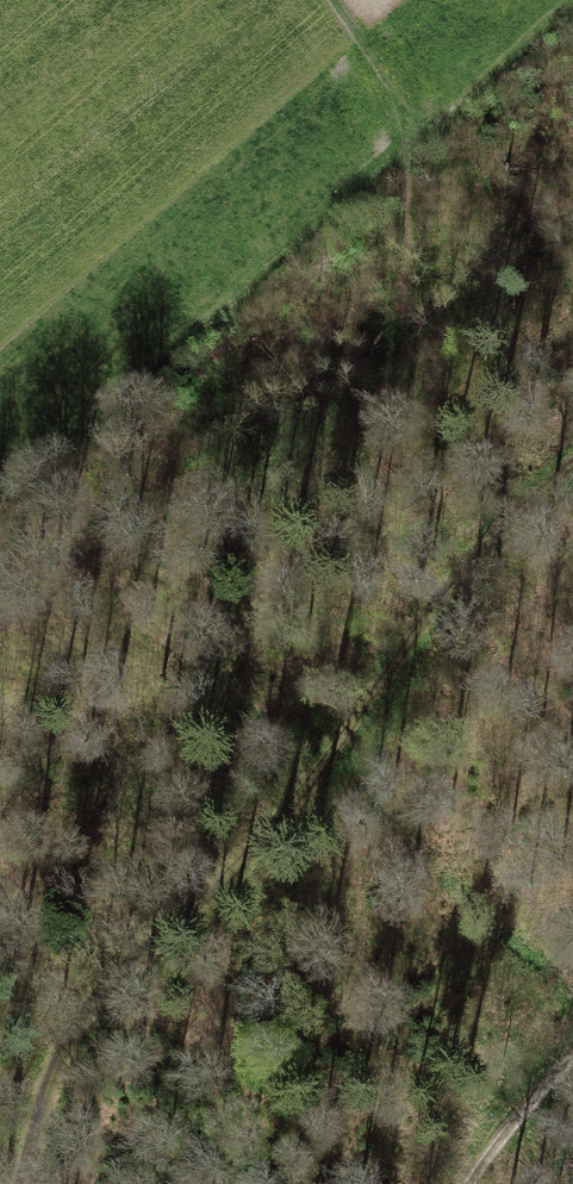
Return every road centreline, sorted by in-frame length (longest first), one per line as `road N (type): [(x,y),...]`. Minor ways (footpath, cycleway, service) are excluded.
road 1 (track): [(572,465),(437,602),(240,868),(87,1009),(49,1085),(24,1183)]
road 2 (track): [(407,172),(572,22)]
road 3 (track): [(471,1183),(572,1054)]

